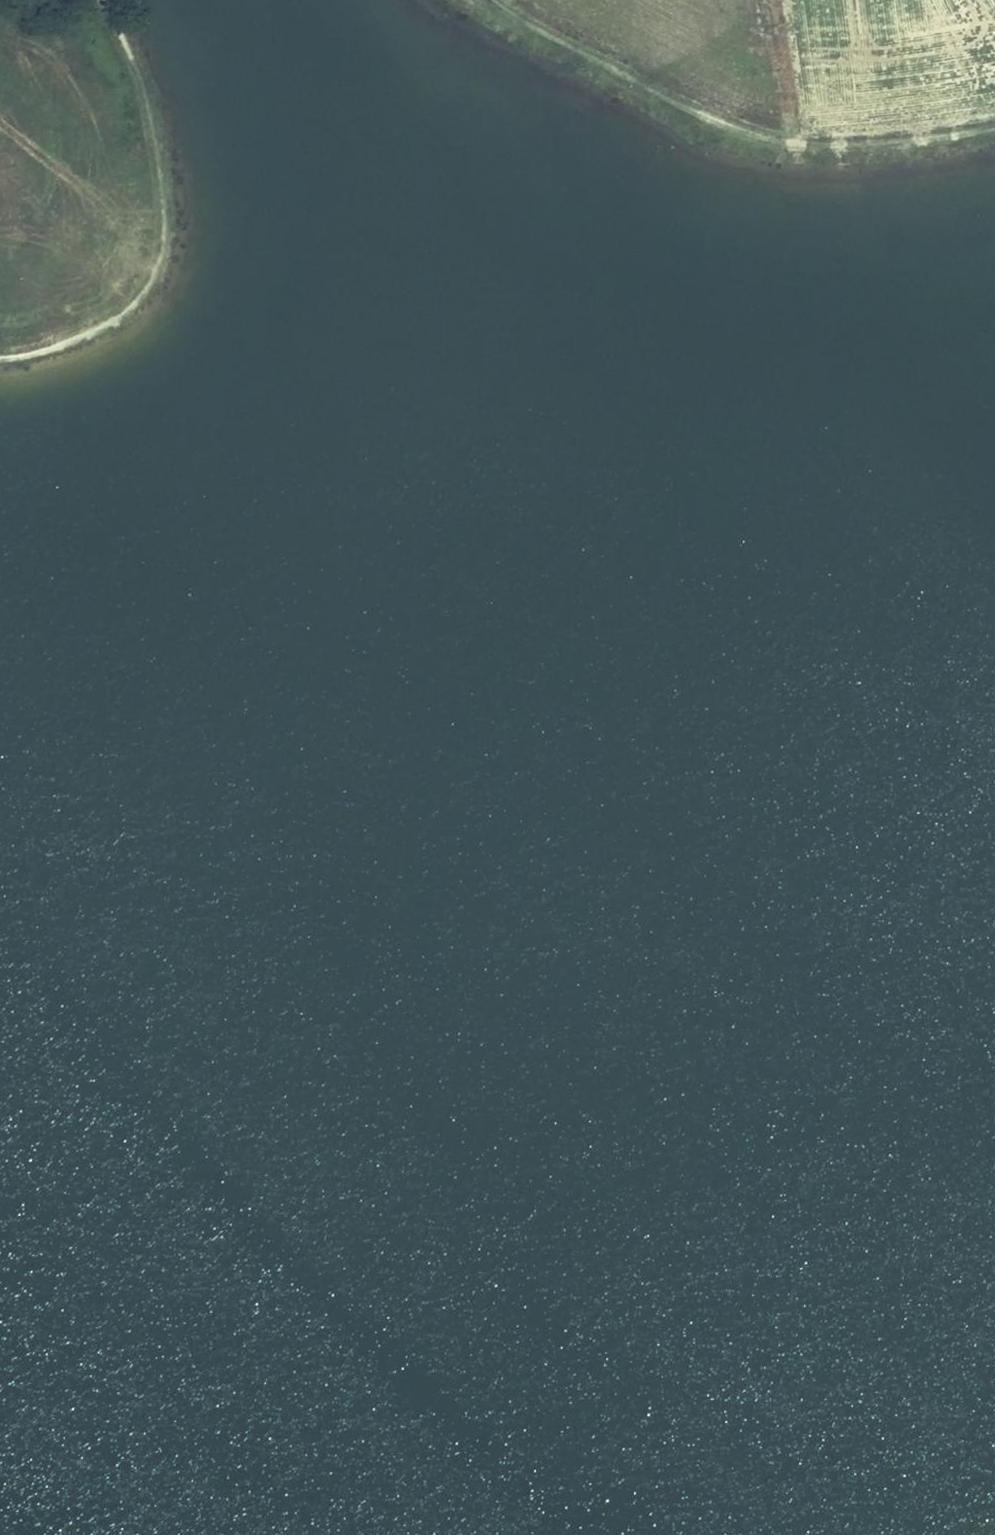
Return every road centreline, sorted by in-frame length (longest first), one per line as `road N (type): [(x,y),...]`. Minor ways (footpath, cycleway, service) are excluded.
road 1 (track): [(469,0),(698,138),(743,153),(844,157),(994,139)]
road 2 (track): [(0,355),(68,342),(104,325),(146,279),(158,237),(143,127),(95,0)]

